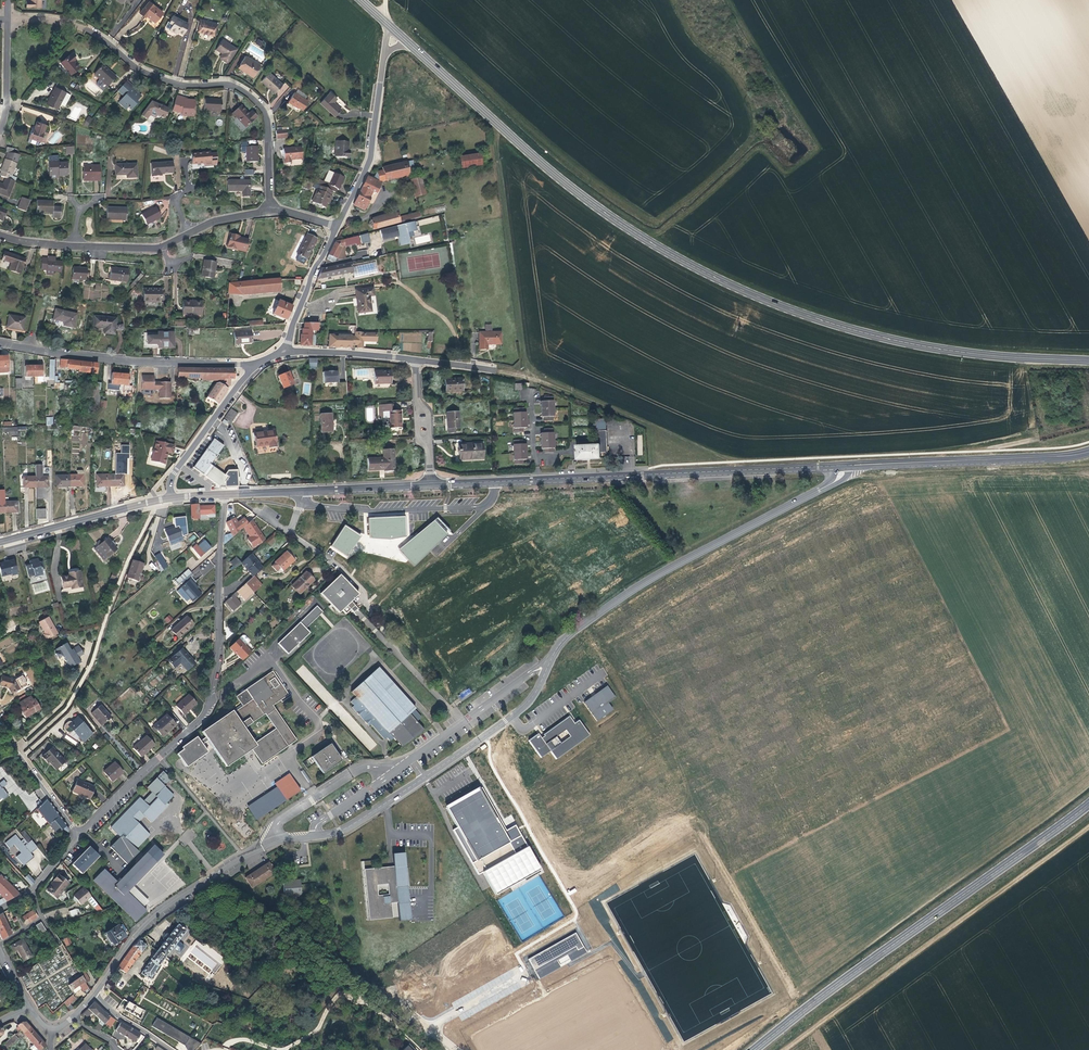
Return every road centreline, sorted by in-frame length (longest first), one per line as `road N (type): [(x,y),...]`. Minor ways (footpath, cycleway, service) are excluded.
road 1 (secondary): [(1088,361),(916,345),(734,287),(590,202),(406,40)]
road 2 (secondary): [(754,1049),(1088,805)]
road 3 (residential): [(224,493),(219,657),(205,713),(79,836)]
road 4 (residential): [(8,19),(86,27),(140,69),(251,94),(267,114),(272,210)]
road 5 (track): [(1088,824),(784,1049)]
road 6 (tertiary): [(842,466),(497,481)]
road 7 (unclassified): [(794,734),(880,719),(894,709),(895,696),(839,590),(768,593)]
road 8 (residential): [(92,996),(154,915),(271,844),(314,836)]
road 9 (unknown): [(665,739),(575,793),(573,804),(597,836),(685,782)]
road 10 (residential): [(0,343),(255,368)]
road 11 (tertiary): [(1088,452),(842,466)]
road 12 (track): [(738,470),(525,376)]
road 13 (unclassified): [(429,1028),(351,949),(335,906),(325,834)]
road 14 (unclassified): [(651,714),(688,788),(701,797),(785,756),(794,734)]
road 15 (residential): [(339,227),(372,159),(386,52)]
road 16 (residential): [(303,503),(481,507)]
road 17 (tertiary): [(168,497),(0,542)]
road 18 (residential): [(424,778),(528,705),(548,666)]
road 19 (residential): [(595,617),(741,532)]
road 20 (residential): [(548,666),(411,760)]
road 21 (residential): [(168,497),(174,471),(255,368)]
road 22 (unclassified): [(651,714),(774,638)]
road 23 (residential): [(79,836),(0,724)]
road 24 (residential): [(281,351),(339,227)]
road 25 (residential): [(281,351),(417,360)]
road 26 (residential): [(411,760),(322,821),(314,836)]
road 27 (residential): [(741,532),(830,485),(842,466)]
road 28 (tertiary): [(431,483),(309,489)]

